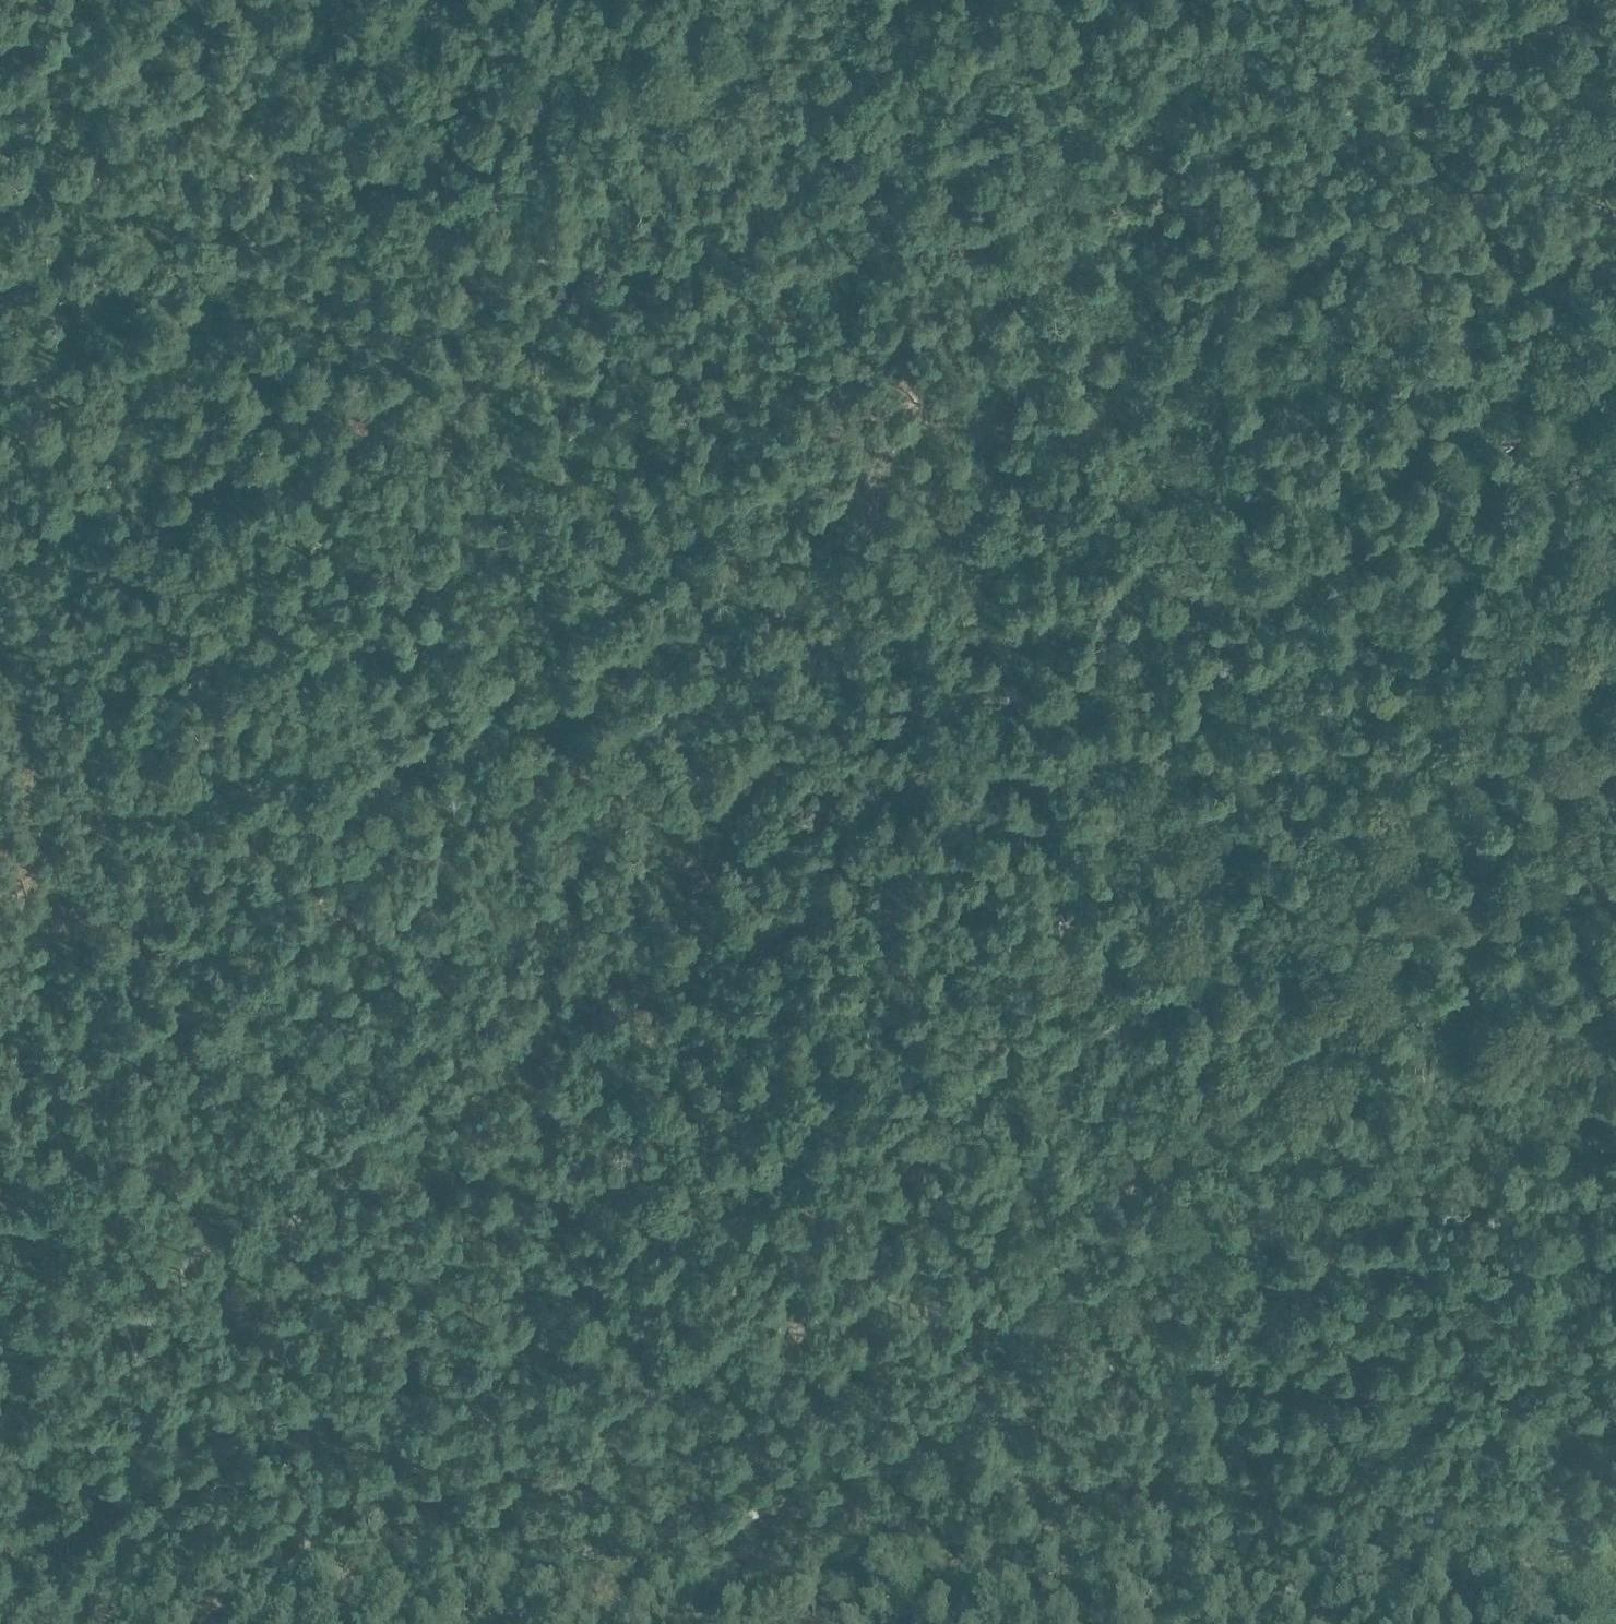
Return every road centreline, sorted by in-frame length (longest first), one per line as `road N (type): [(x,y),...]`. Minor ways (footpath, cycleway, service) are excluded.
road 1 (track): [(550,1623),(866,1454),(934,1405),(1005,1335),(1517,615),(1583,351)]

